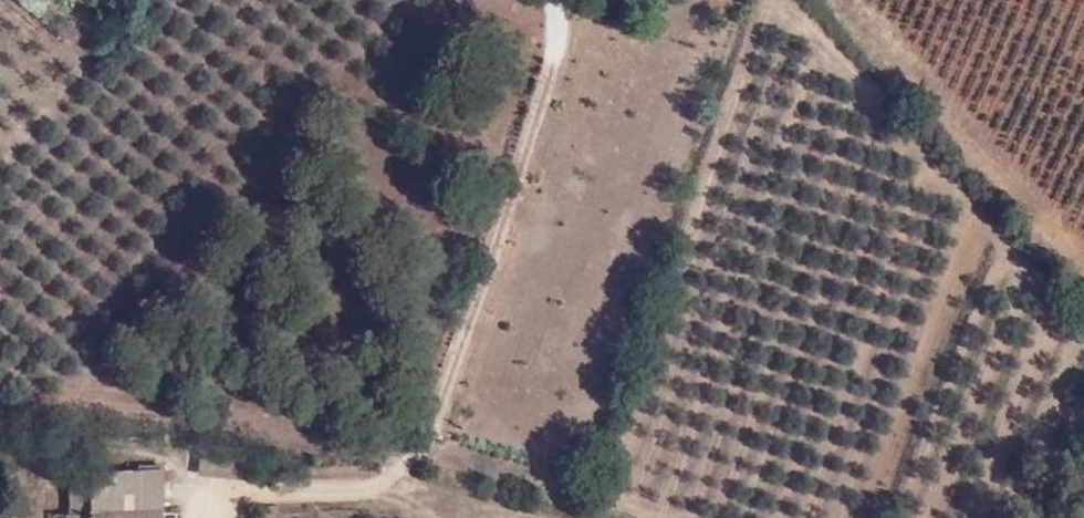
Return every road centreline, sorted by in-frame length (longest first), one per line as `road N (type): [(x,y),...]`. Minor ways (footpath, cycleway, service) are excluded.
road 1 (track): [(1083,257),(855,0)]
road 2 (track): [(9,0),(81,55),(81,71),(0,164)]

